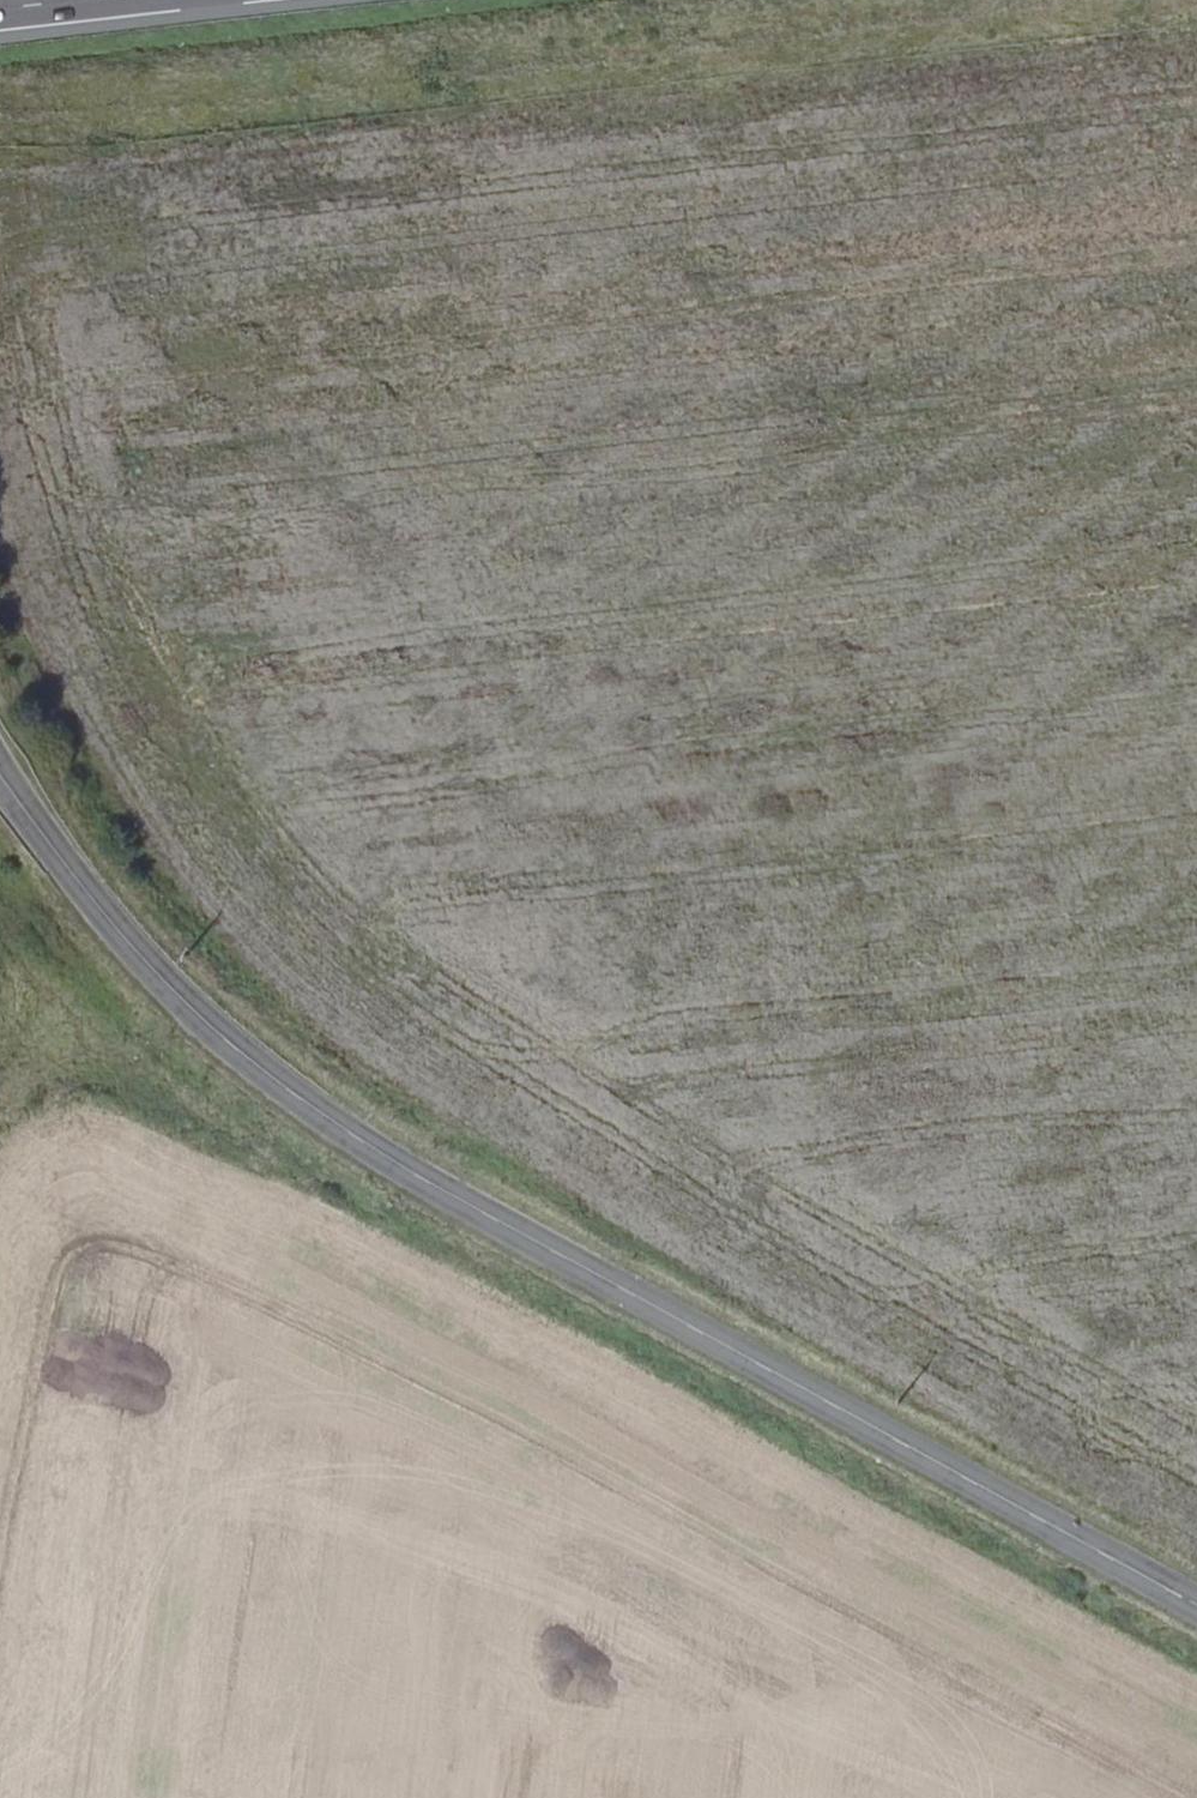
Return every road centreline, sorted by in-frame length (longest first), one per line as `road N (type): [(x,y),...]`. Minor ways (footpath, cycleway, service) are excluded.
road 1 (tertiary): [(0,766),(109,922),(230,1047),(331,1119),(445,1192),(1196,1603)]

